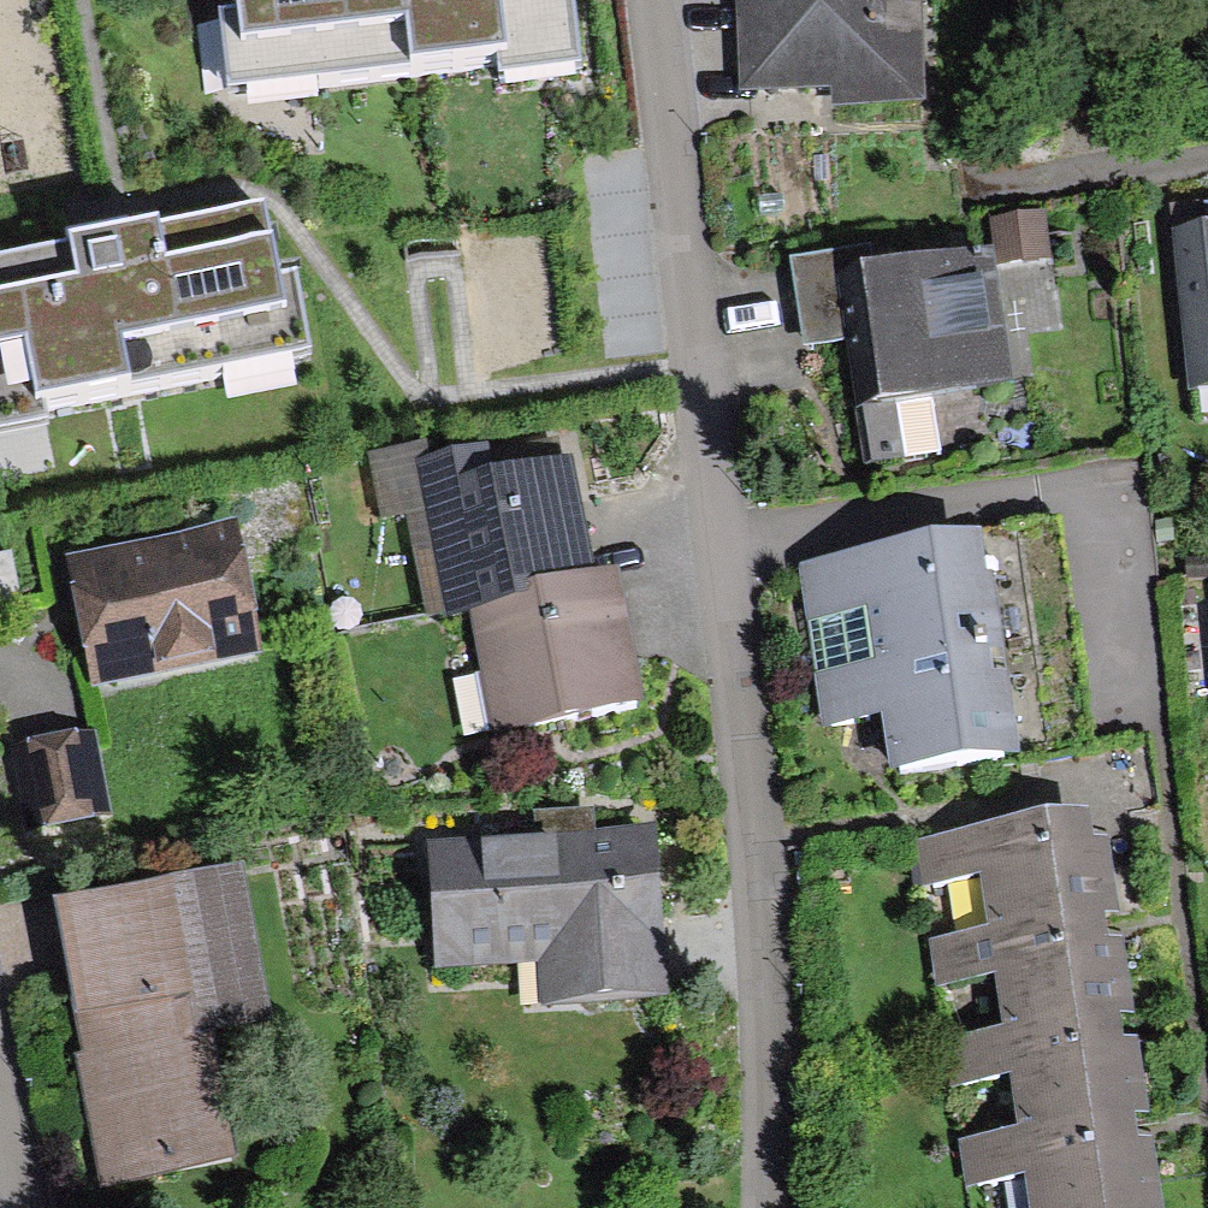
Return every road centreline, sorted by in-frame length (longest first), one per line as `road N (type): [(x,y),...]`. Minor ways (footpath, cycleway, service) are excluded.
road 1 (residential): [(749,1207),(766,1041),(666,0)]

